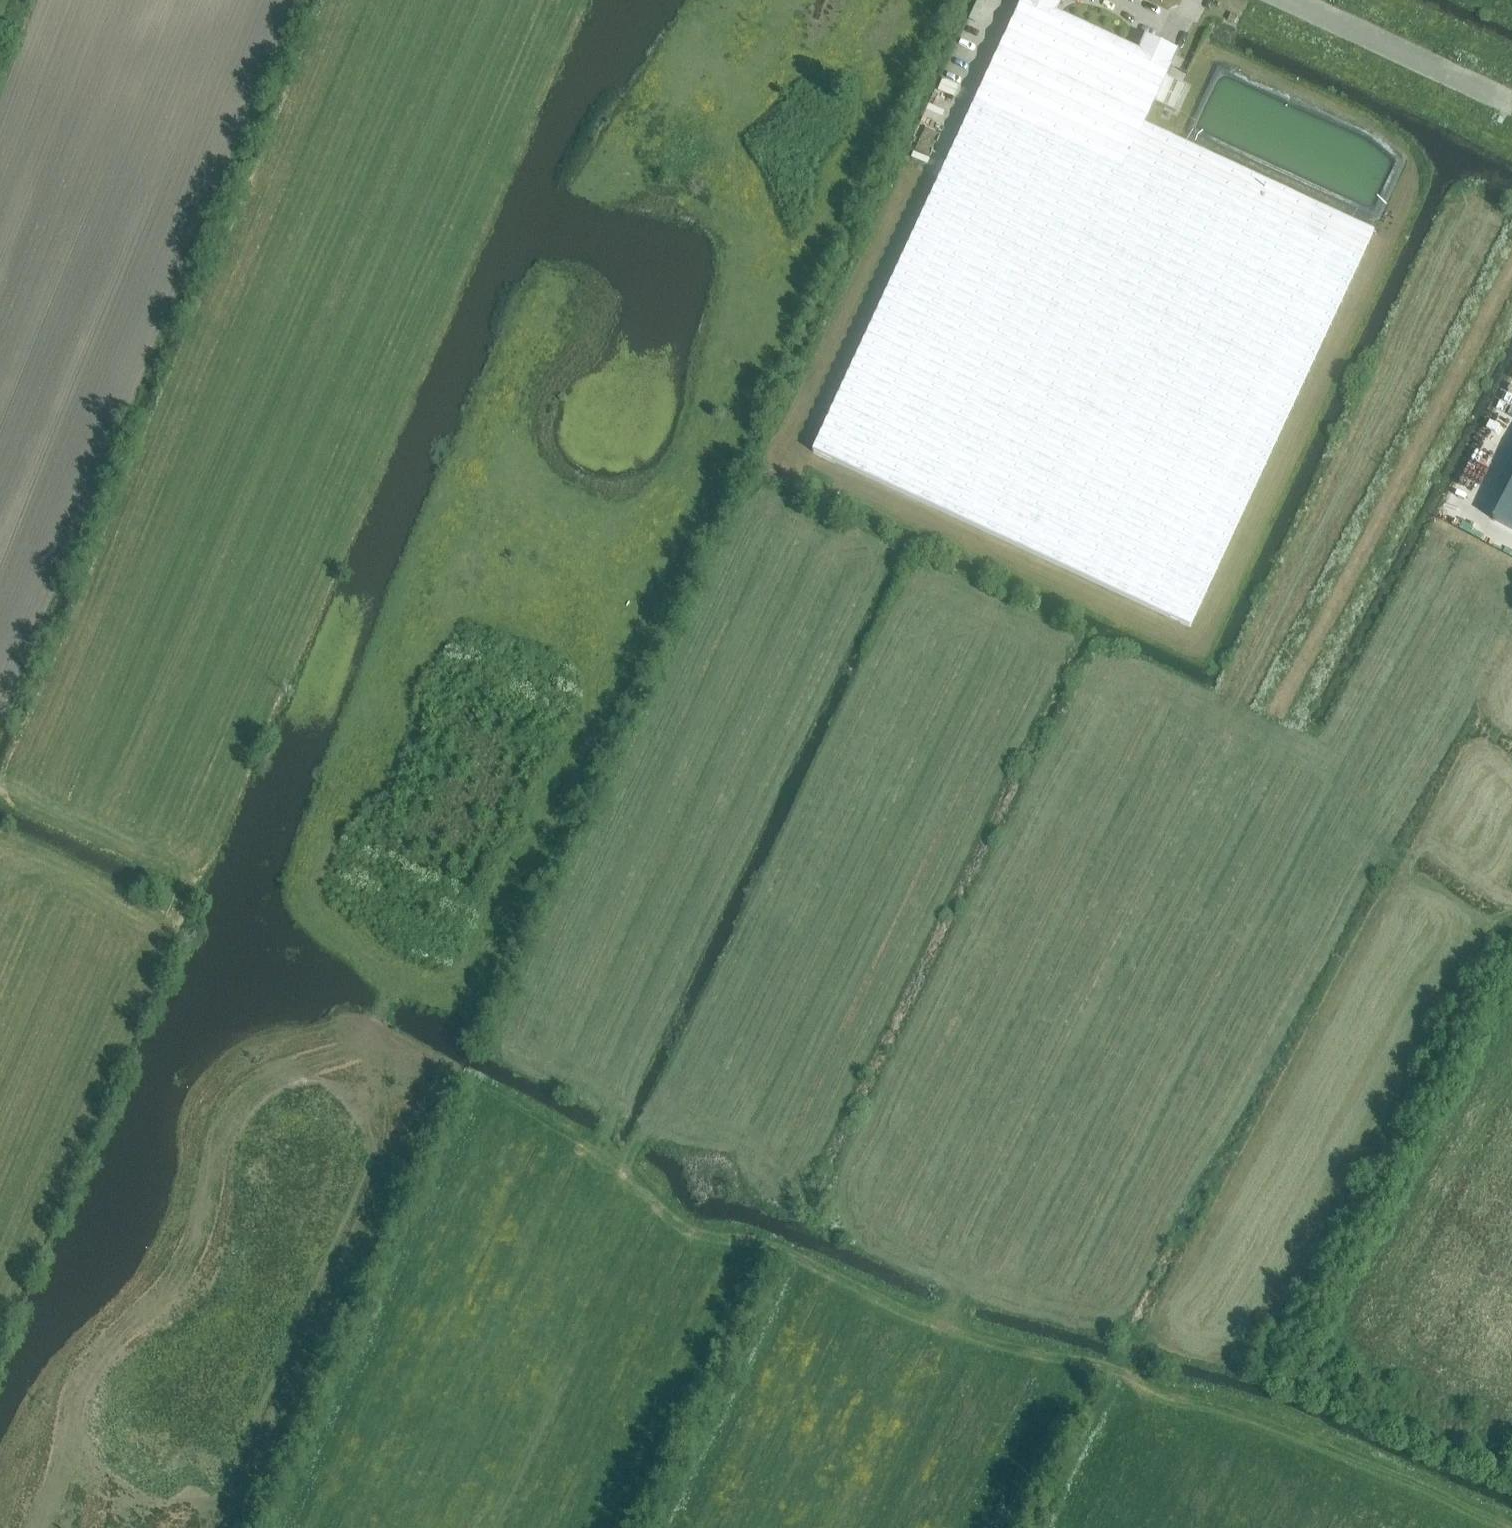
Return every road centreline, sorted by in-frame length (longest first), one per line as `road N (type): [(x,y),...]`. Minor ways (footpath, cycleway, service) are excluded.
road 1 (unclassified): [(1292,0),(1507,100)]

